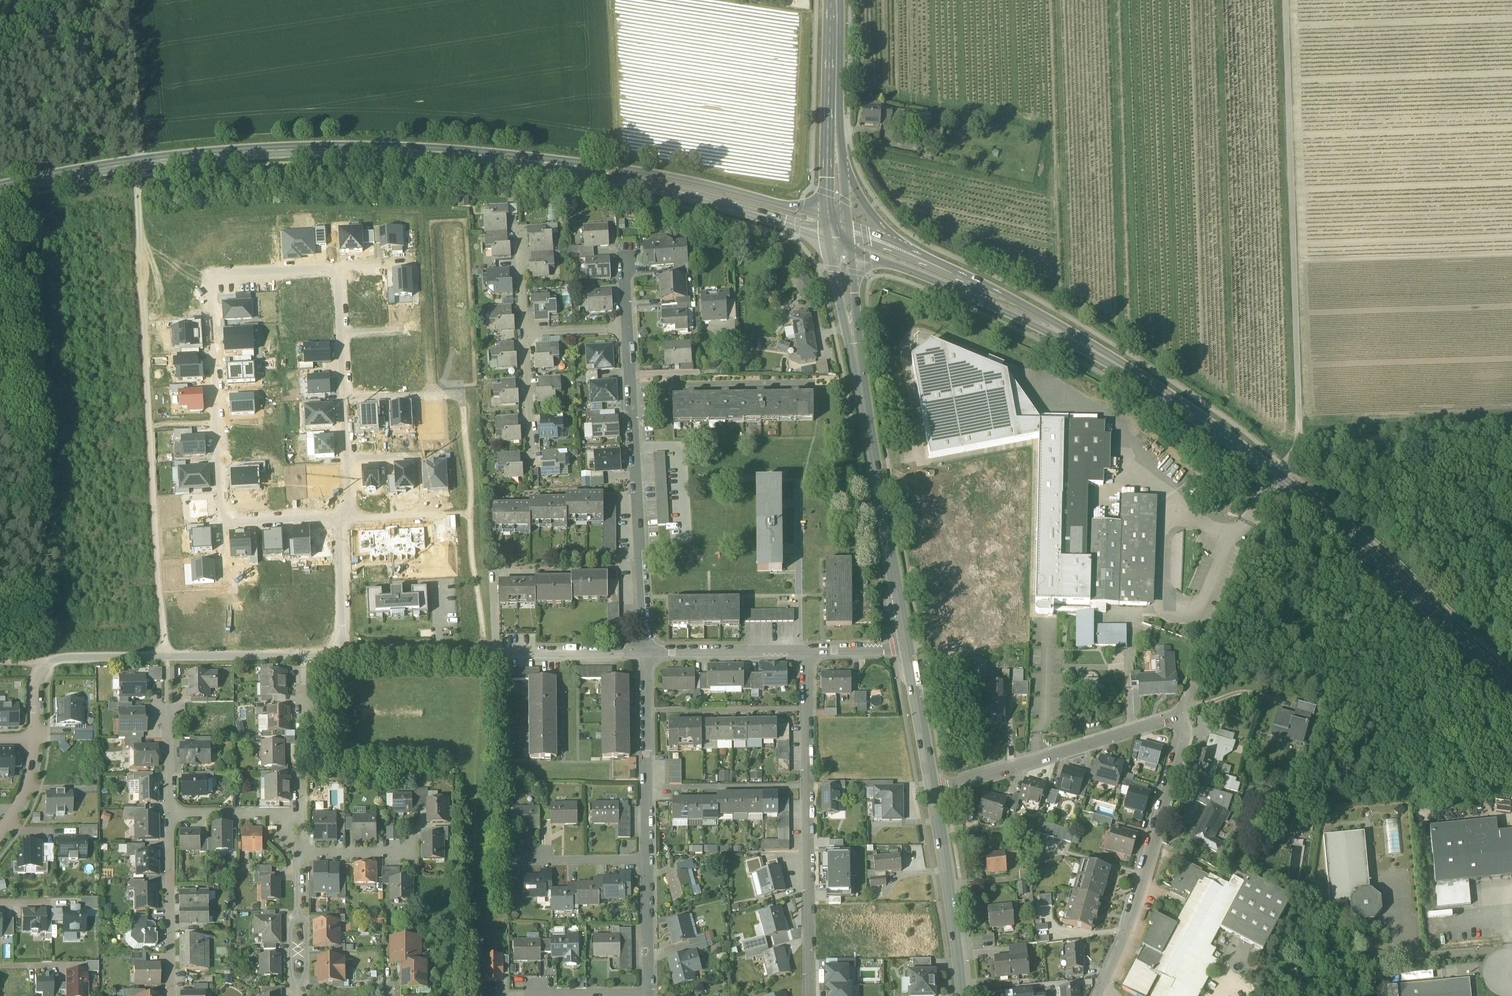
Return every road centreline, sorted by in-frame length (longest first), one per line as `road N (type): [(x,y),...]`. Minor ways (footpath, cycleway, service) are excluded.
road 1 (secondary): [(140,163),(343,149),(481,155),(694,191),(837,231)]
road 2 (residential): [(225,520),(211,276),(339,271),(347,400)]
road 3 (unclassified): [(140,163),(162,657)]
road 4 (unclassified): [(1285,0),(1299,440),(1281,480)]
road 5 (primary): [(918,263),(1077,341),(1281,480)]
road 6 (residential): [(907,648),(837,231)]
road 7 (residential): [(804,651),(810,995)]
road 8 (residential): [(645,652),(627,328)]
road 9 (primary): [(1281,480),(1511,685)]
road 10 (residential): [(645,652),(344,655)]
road 11 (residential): [(1099,994),(1125,936),(1186,731),(1179,716)]
road 12 (residential): [(1179,716),(934,793)]
road 13 (track): [(1299,440),(1511,436)]
road 14 (residential): [(651,861),(645,652)]
road 15 (residential): [(963,995),(934,793)]
road 16 (residential): [(344,655),(162,657)]
road 17 (residential): [(171,995),(169,814)]
road 18 (track): [(618,175),(608,0)]
road 19 (track): [(125,0),(140,163)]
road 20 (residential): [(804,651),(645,652)]
road 21 (primary): [(918,263),(867,209),(833,139)]
road 22 (residential): [(934,793),(907,648)]
road 23 (secondary): [(0,190),(140,163)]
road 24 (residential): [(300,995),(300,853)]
road 25 (primary): [(833,0),(833,139)]
road 26 (residential): [(344,655),(341,520)]
road 27 (residential): [(652,992),(651,861)]
road 28 (residential): [(300,815),(169,814)]
road 29 (residential): [(300,815),(301,690)]
road 30 (residential): [(651,861),(527,862)]
road 31 (residential): [(652,992),(531,993)]

